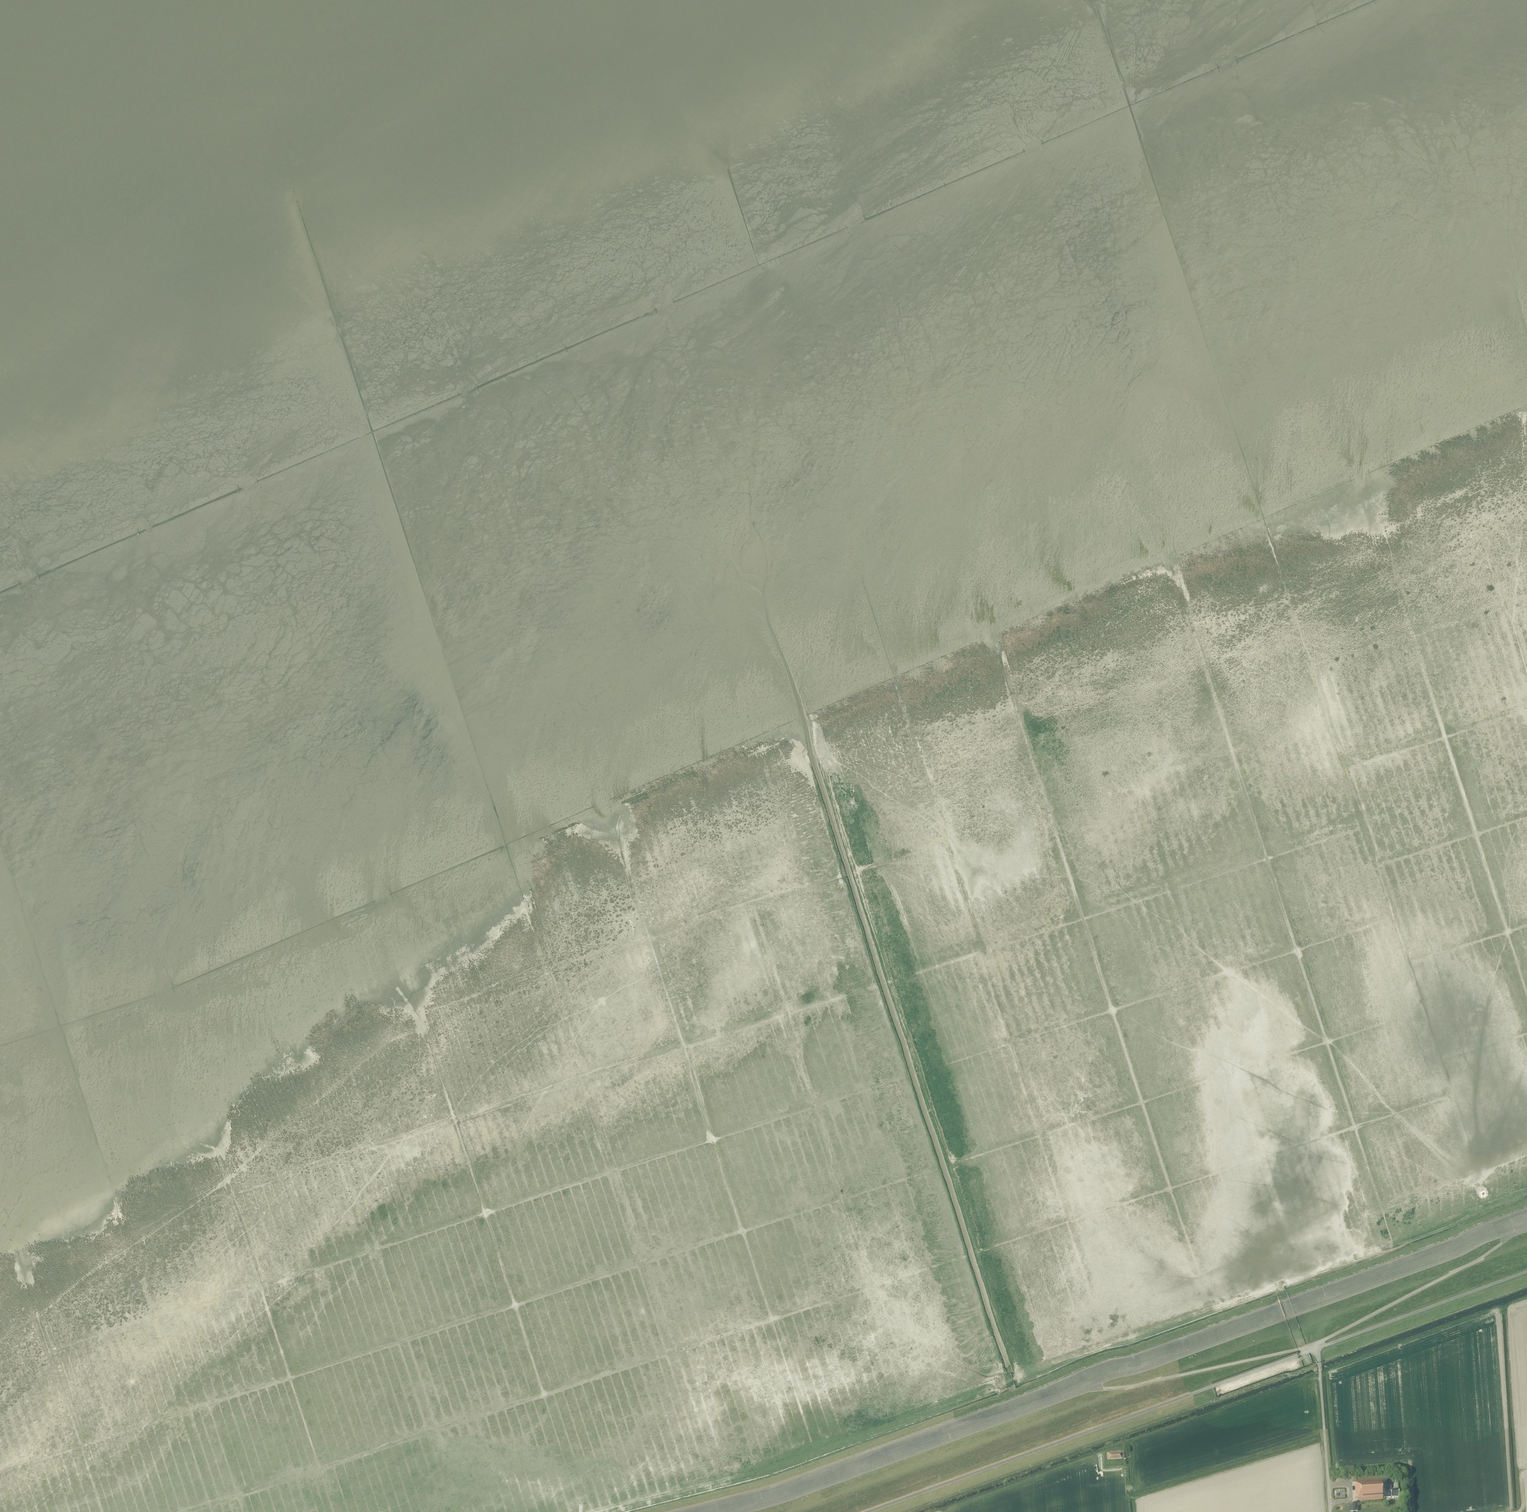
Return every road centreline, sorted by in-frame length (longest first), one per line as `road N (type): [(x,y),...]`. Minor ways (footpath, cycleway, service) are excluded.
road 1 (unclassified): [(868,1511),(1316,1349)]
road 2 (unclassified): [(1316,1349),(1526,1271)]
road 3 (unclassified): [(1330,1511),(1316,1349)]

